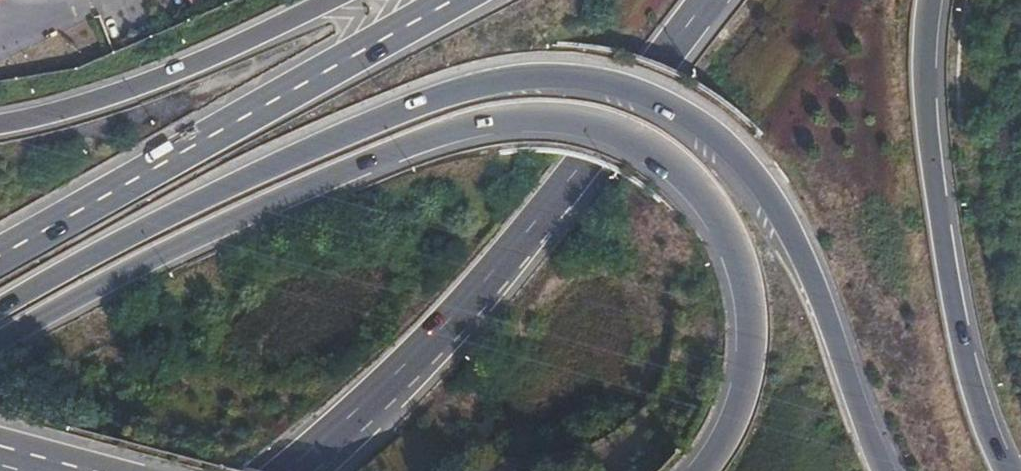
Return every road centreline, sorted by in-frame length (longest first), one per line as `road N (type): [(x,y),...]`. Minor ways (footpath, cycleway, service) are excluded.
road 1 (motorway): [(883,470),(784,221),(709,128),(621,85),(530,77),(457,92),(158,223),(0,311)]
road 2 (motorway): [(0,345),(154,262),(431,143),(530,122),(601,124),(665,150),(690,175),(721,218),(748,284),(751,364),(742,402),(700,470)]
road 3 (trunk): [(310,470),(409,389),(513,275),(706,0)]
road 4 (trunk): [(450,0),(0,258)]
road 5 (motorway): [(1006,470),(970,381),(944,251),(926,104),(929,0)]
road 6 (motorway): [(337,0),(87,108),(0,126)]

